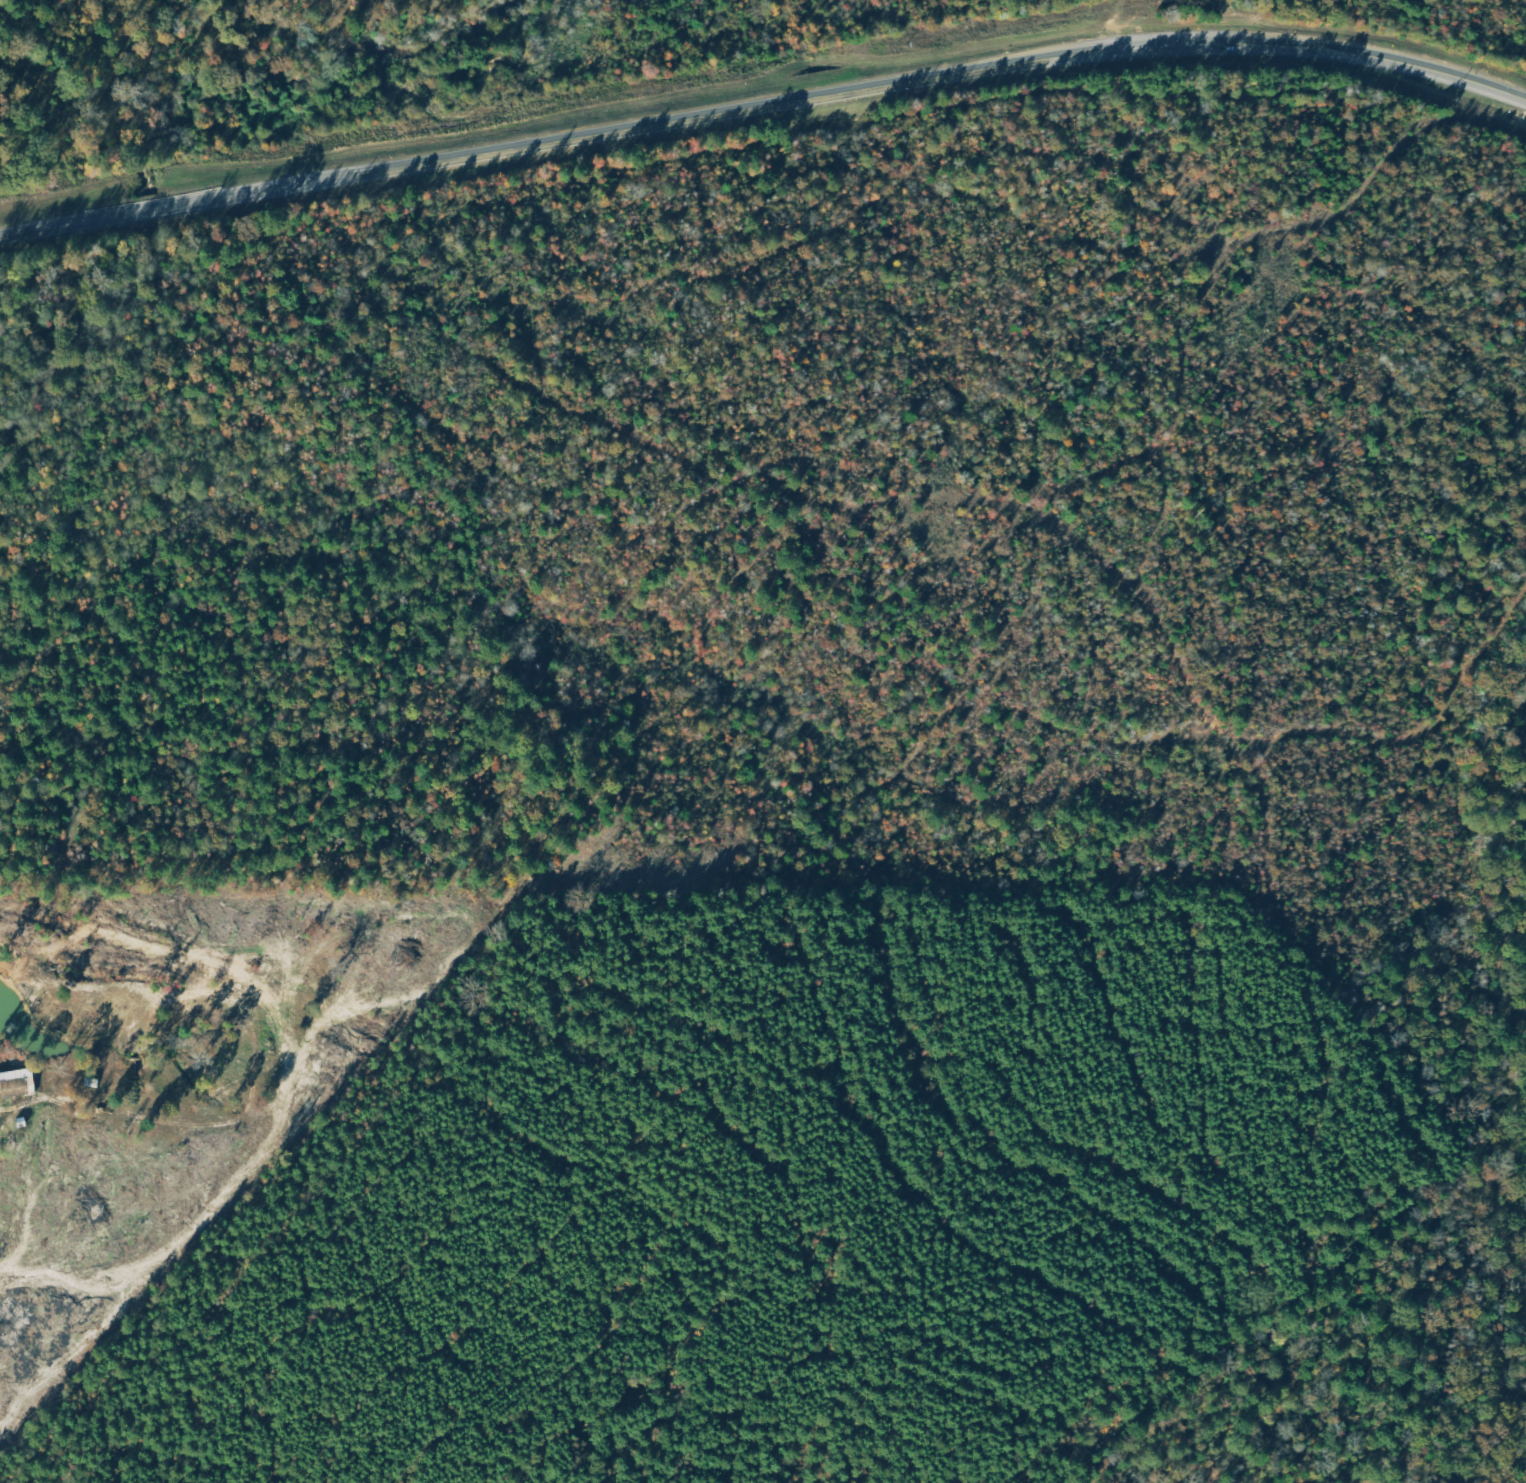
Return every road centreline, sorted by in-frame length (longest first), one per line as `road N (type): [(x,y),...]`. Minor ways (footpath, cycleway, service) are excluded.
road 1 (primary): [(1525,102),(1430,65),(1294,45),(1175,45),(1003,65),(0,238)]

